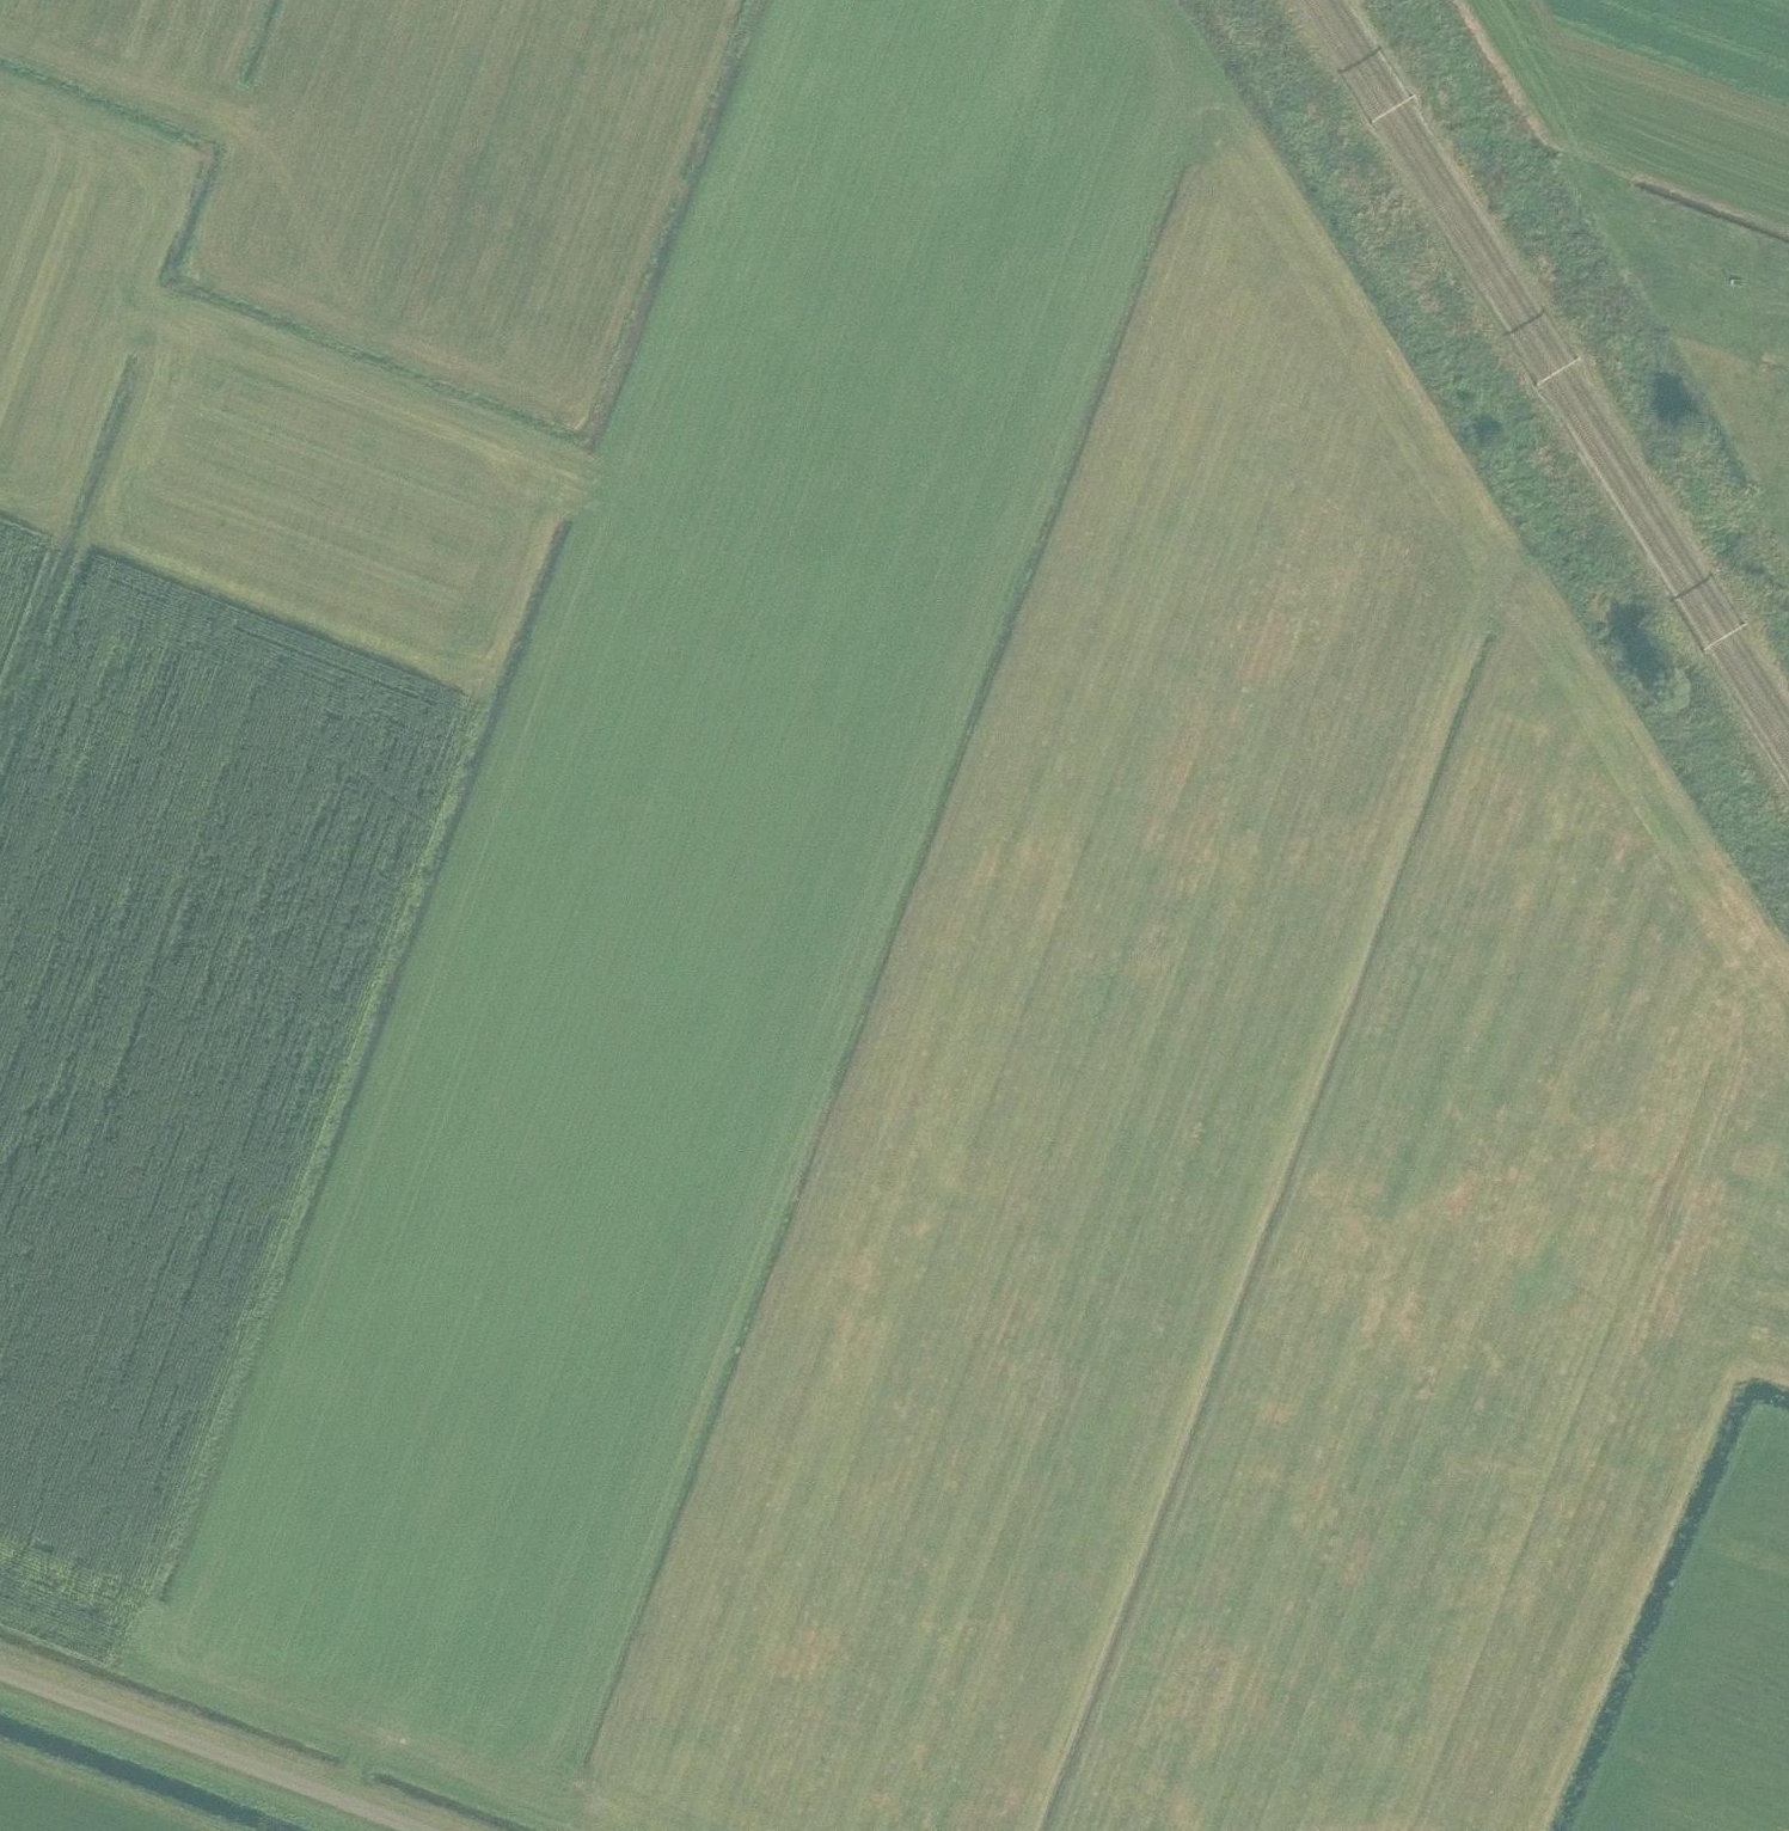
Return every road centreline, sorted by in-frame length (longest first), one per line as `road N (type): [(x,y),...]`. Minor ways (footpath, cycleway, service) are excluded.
road 1 (unclassified): [(429,1830),(0,1670)]

